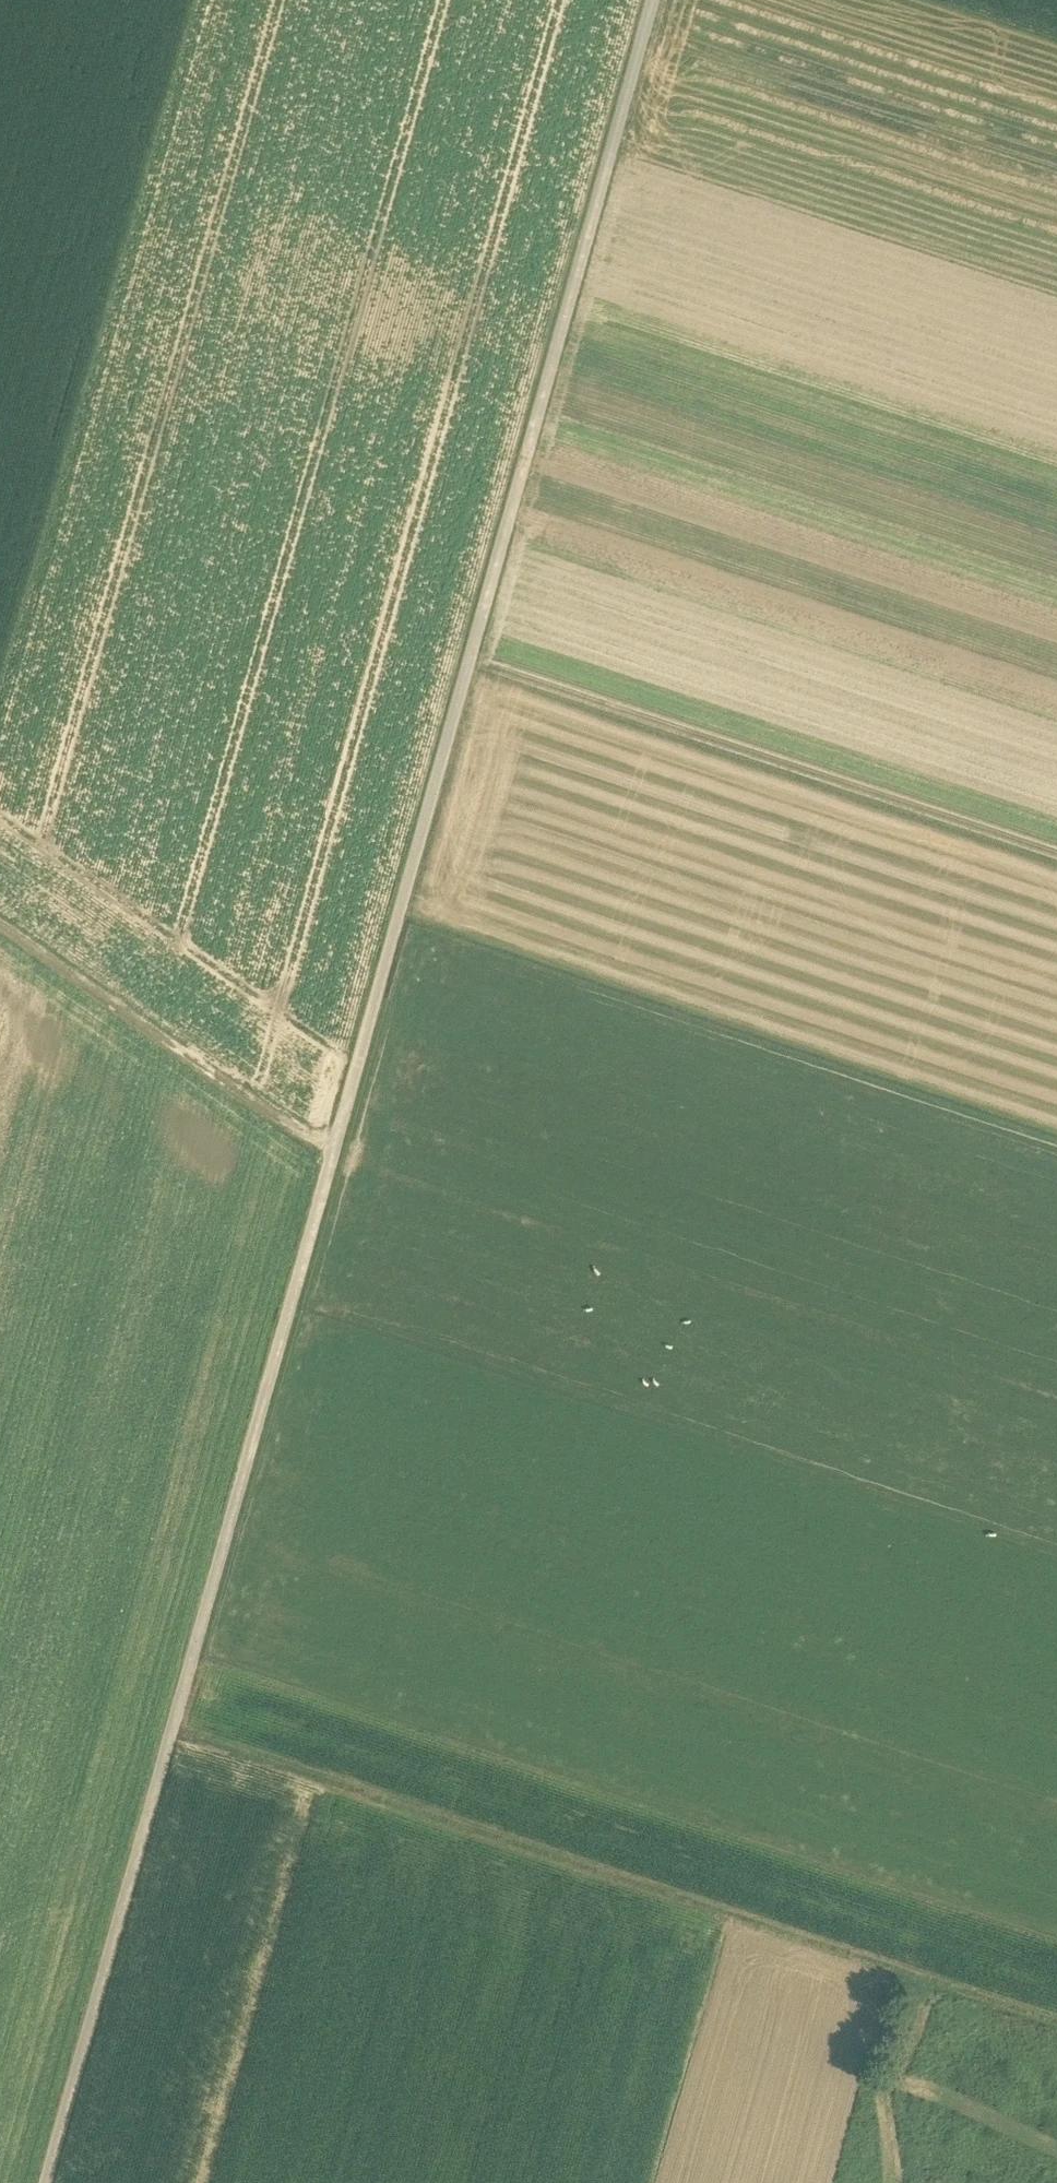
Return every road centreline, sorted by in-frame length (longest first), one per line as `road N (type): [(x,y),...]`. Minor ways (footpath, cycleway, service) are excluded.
road 1 (track): [(654,0),(46,2182)]
road 2 (track): [(172,1734),(1056,2027)]
road 3 (track): [(0,926),(331,1158)]

